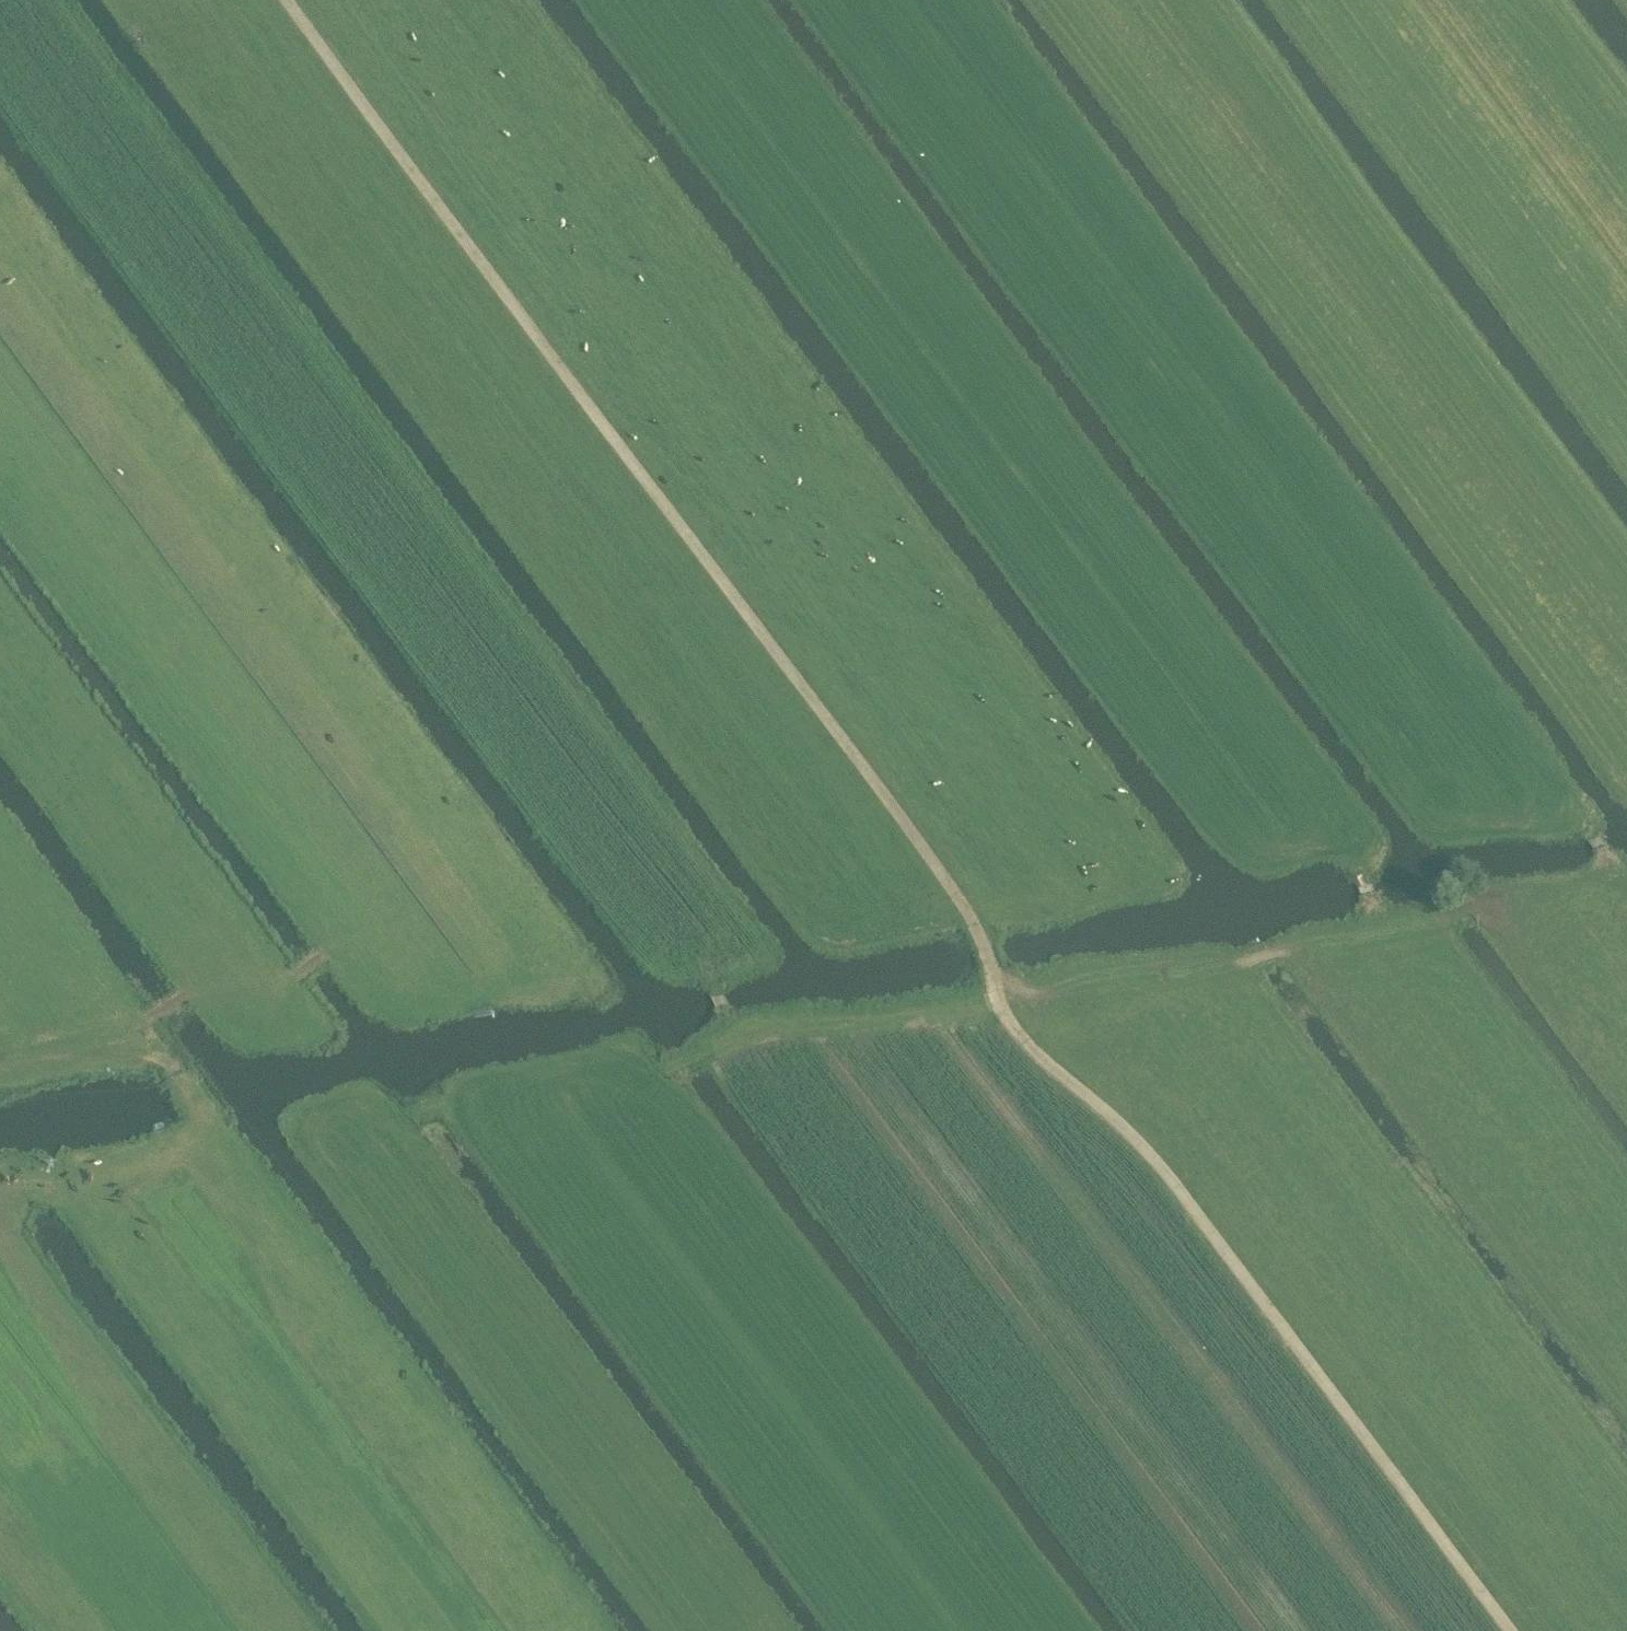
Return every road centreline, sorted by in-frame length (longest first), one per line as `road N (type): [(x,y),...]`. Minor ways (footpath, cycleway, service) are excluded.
road 1 (track): [(1508,1630),(1131,1134),(999,1011),(971,919),(949,881),(285,0)]

